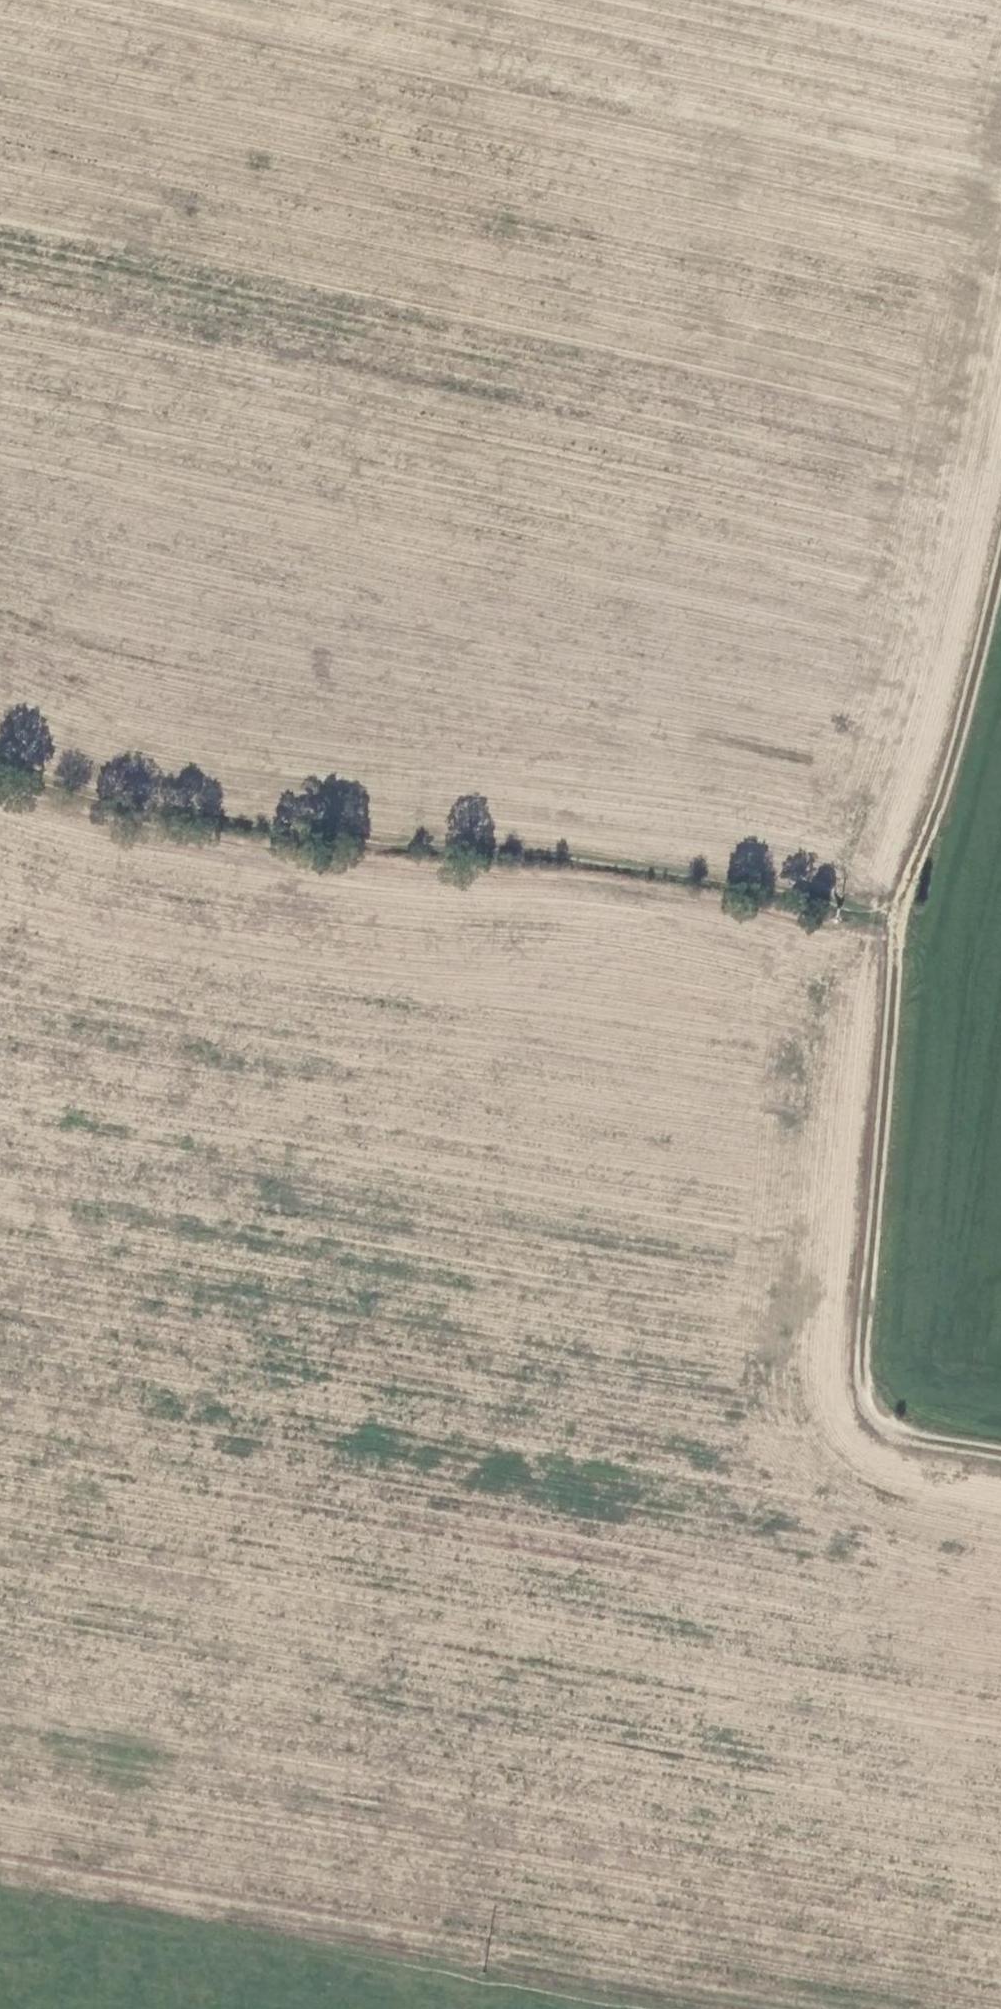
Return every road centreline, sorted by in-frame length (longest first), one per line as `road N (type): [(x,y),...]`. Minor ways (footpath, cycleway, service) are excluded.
road 1 (track): [(897,921),(859,1363),(868,1407),(905,1440),(1000,1455)]
road 2 (track): [(897,921),(1000,590)]

